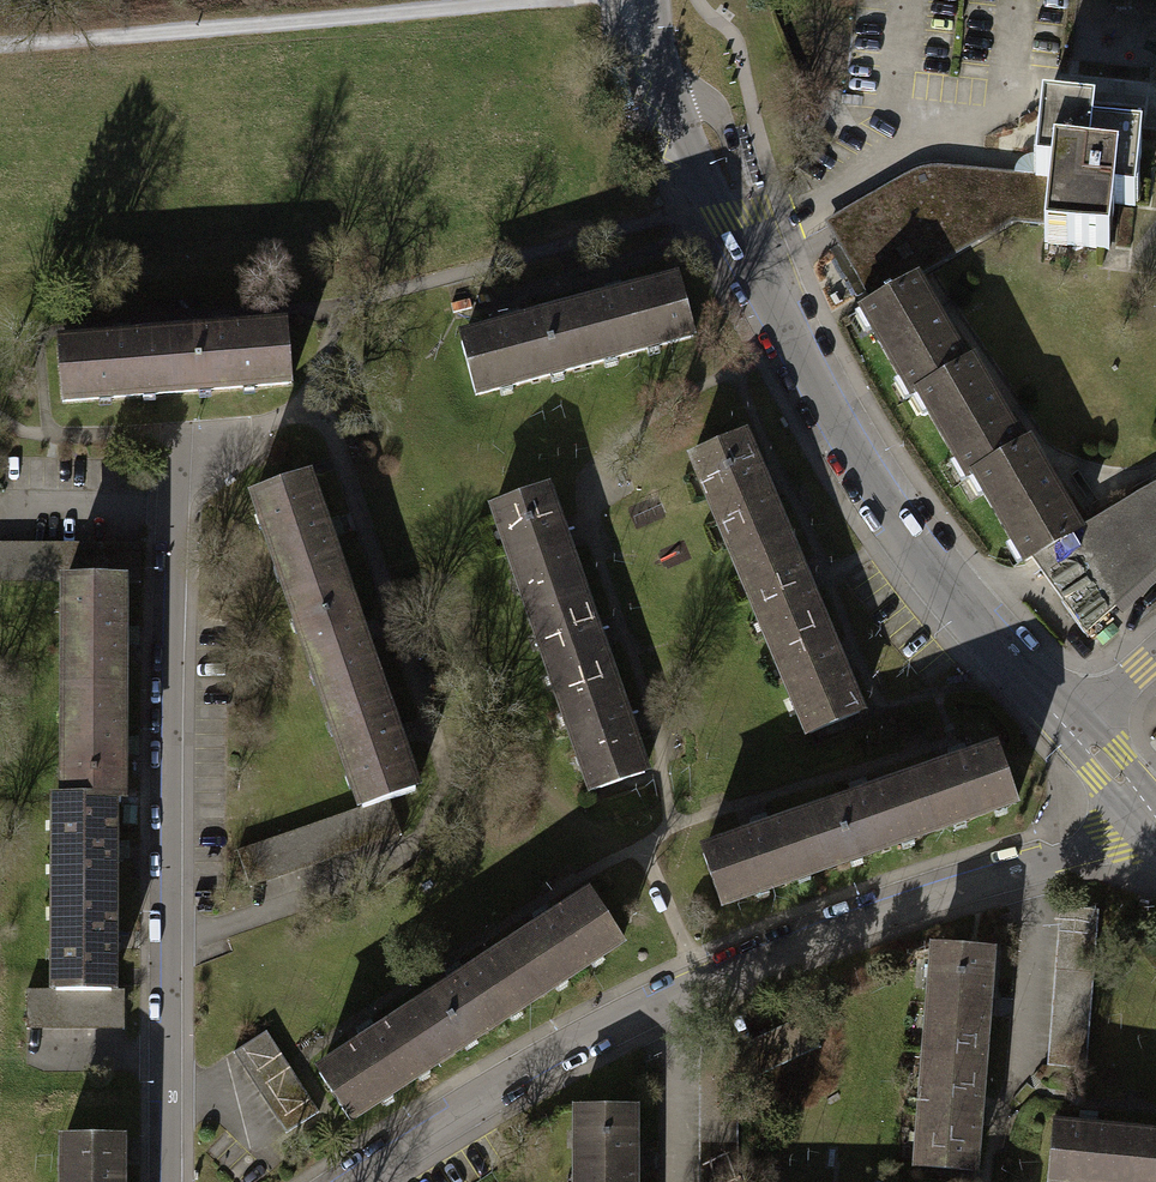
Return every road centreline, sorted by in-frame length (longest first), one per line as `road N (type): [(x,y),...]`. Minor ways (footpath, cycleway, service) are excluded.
road 1 (residential): [(359,1181),(463,1117),(495,1085),(706,978),(1107,843),(1152,817)]
road 2 (residential): [(1070,724),(911,541),(865,472),(680,138),(643,0)]
road 3 (residential): [(172,1181),(171,511),(198,453)]
road 4 (track): [(0,41),(454,6)]
road 5 (residential): [(1152,817),(1070,724)]

